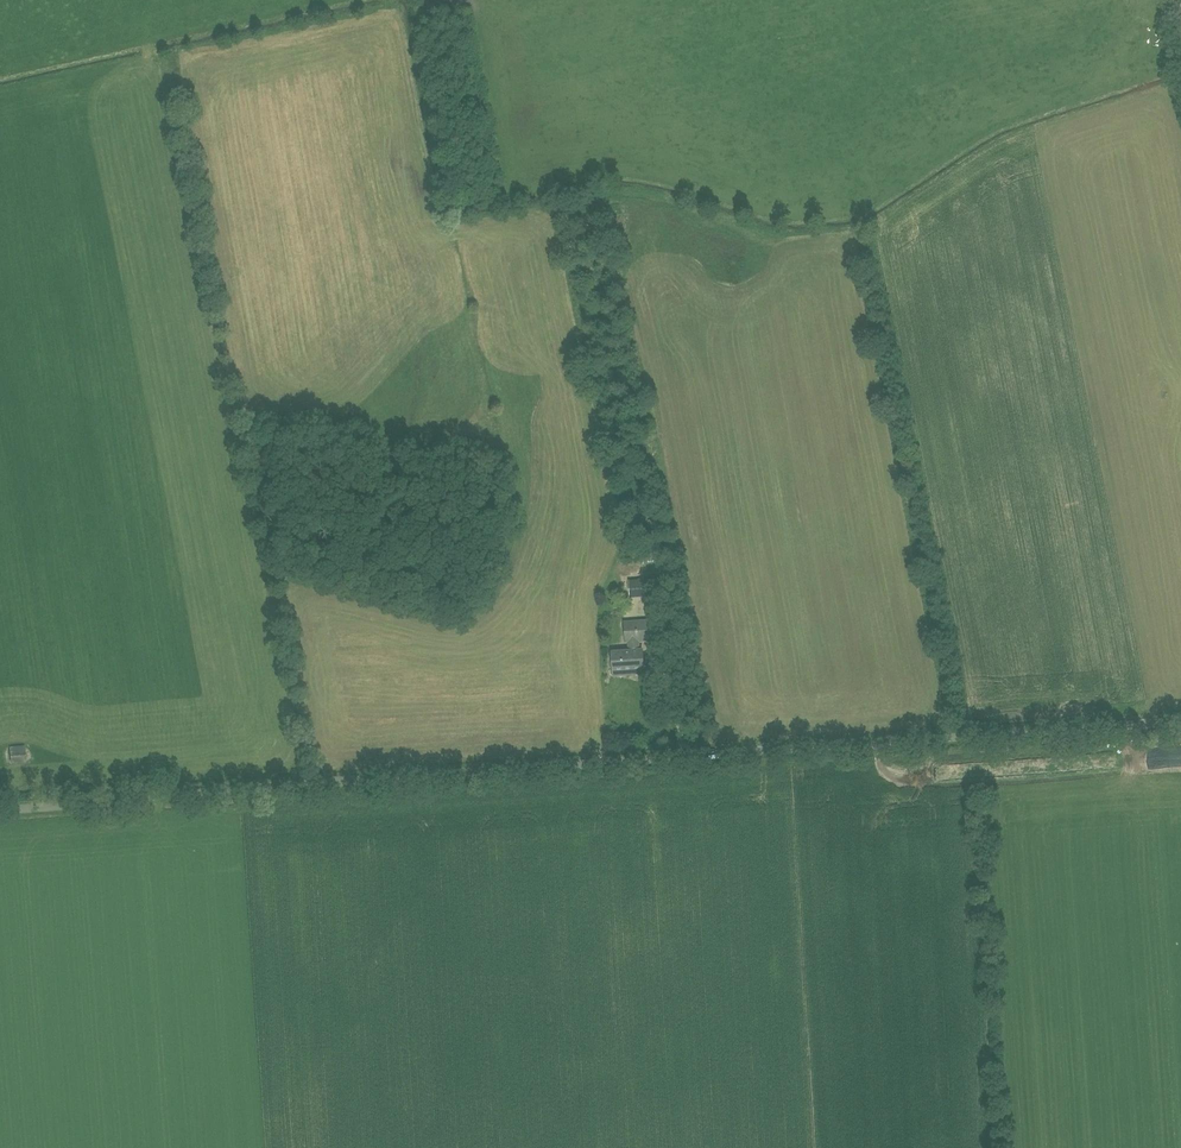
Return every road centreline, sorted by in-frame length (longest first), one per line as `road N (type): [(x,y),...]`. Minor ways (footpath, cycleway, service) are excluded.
road 1 (unclassified): [(0,806),(1180,722)]

